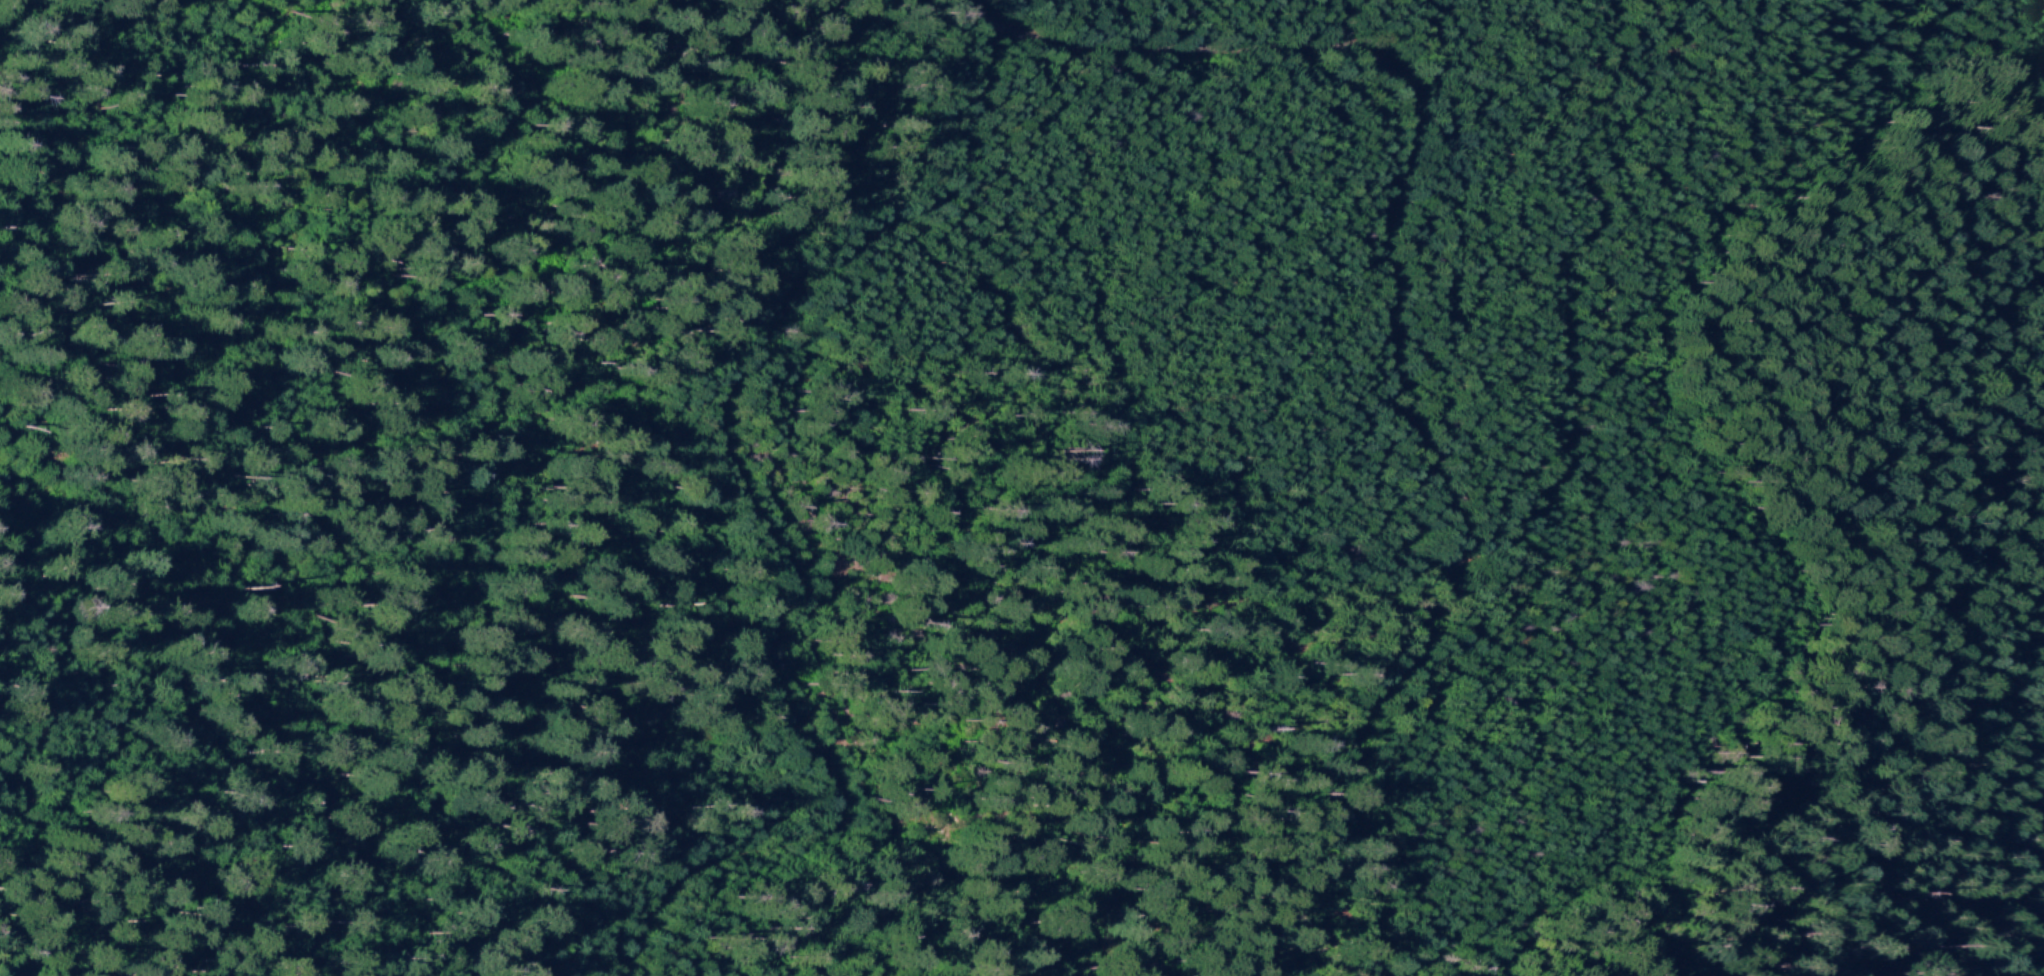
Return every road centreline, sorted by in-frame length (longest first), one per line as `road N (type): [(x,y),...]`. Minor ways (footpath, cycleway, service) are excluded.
road 1 (track): [(297,975),(147,826),(48,767),(0,765)]

